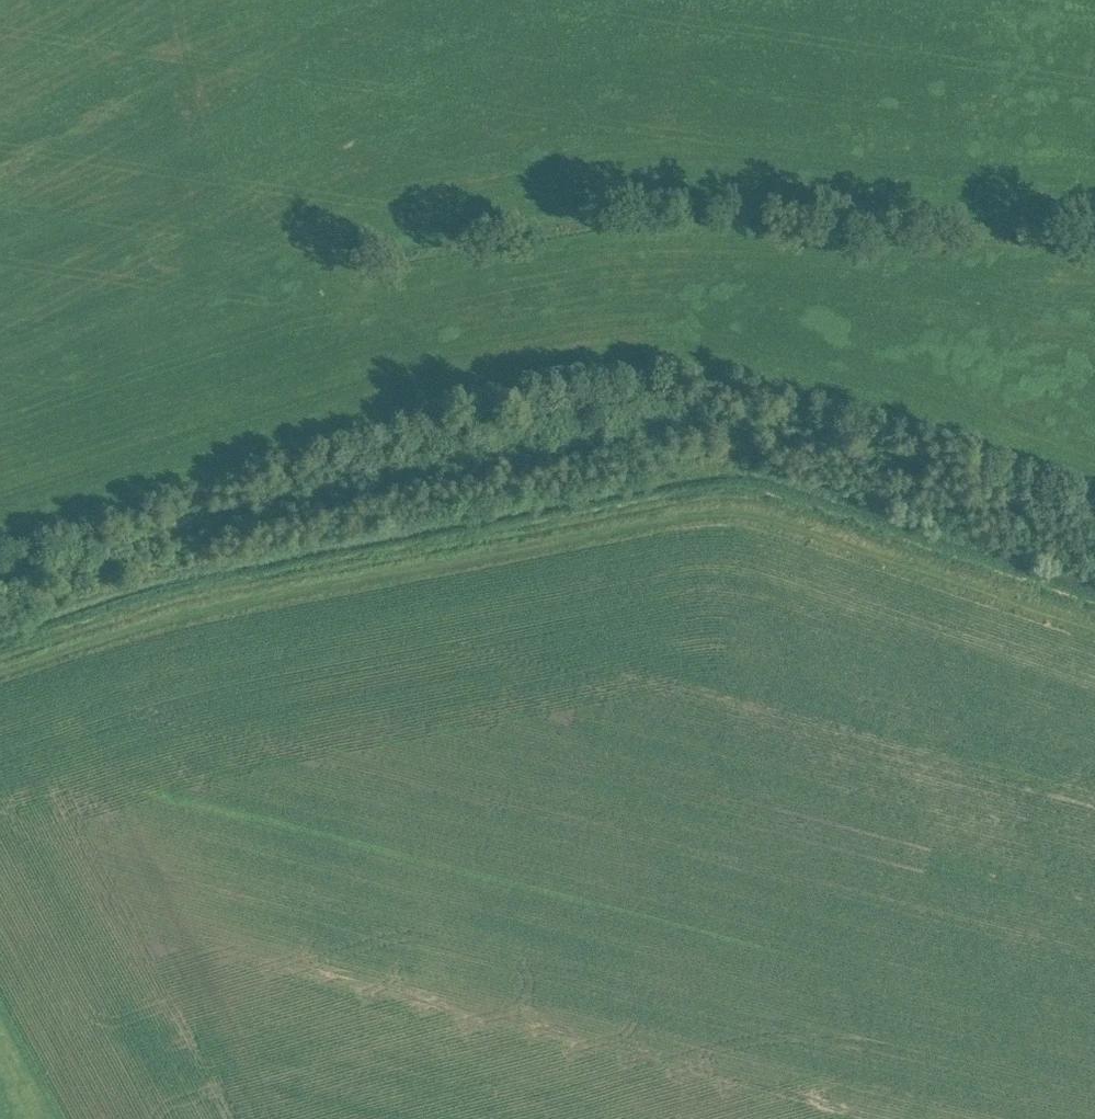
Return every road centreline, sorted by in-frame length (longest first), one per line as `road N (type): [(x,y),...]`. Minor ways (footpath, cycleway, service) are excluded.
road 1 (track): [(1094,605),(776,501),(702,498),(167,600),(0,653)]

